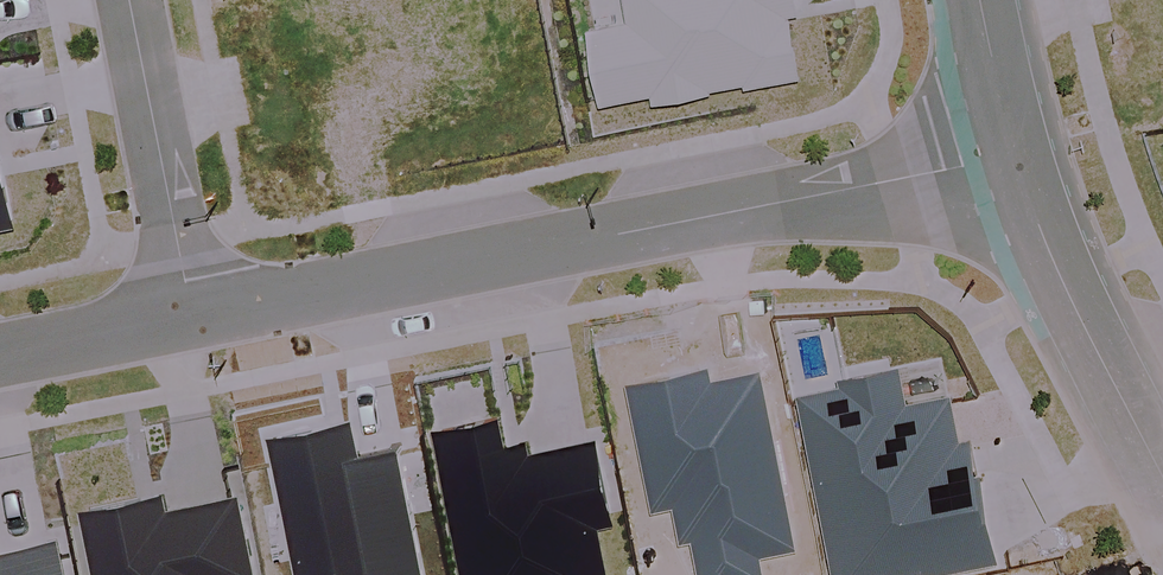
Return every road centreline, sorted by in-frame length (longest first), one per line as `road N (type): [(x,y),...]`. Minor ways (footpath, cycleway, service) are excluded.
road 1 (residential): [(1010,154),(943,174),(191,315)]
road 2 (residential): [(1010,154),(1068,293),(1162,478)]
road 3 (residential): [(124,0),(191,315)]
road 4 (residential): [(191,315),(0,355)]
road 5 (residential): [(980,0),(1010,154)]

